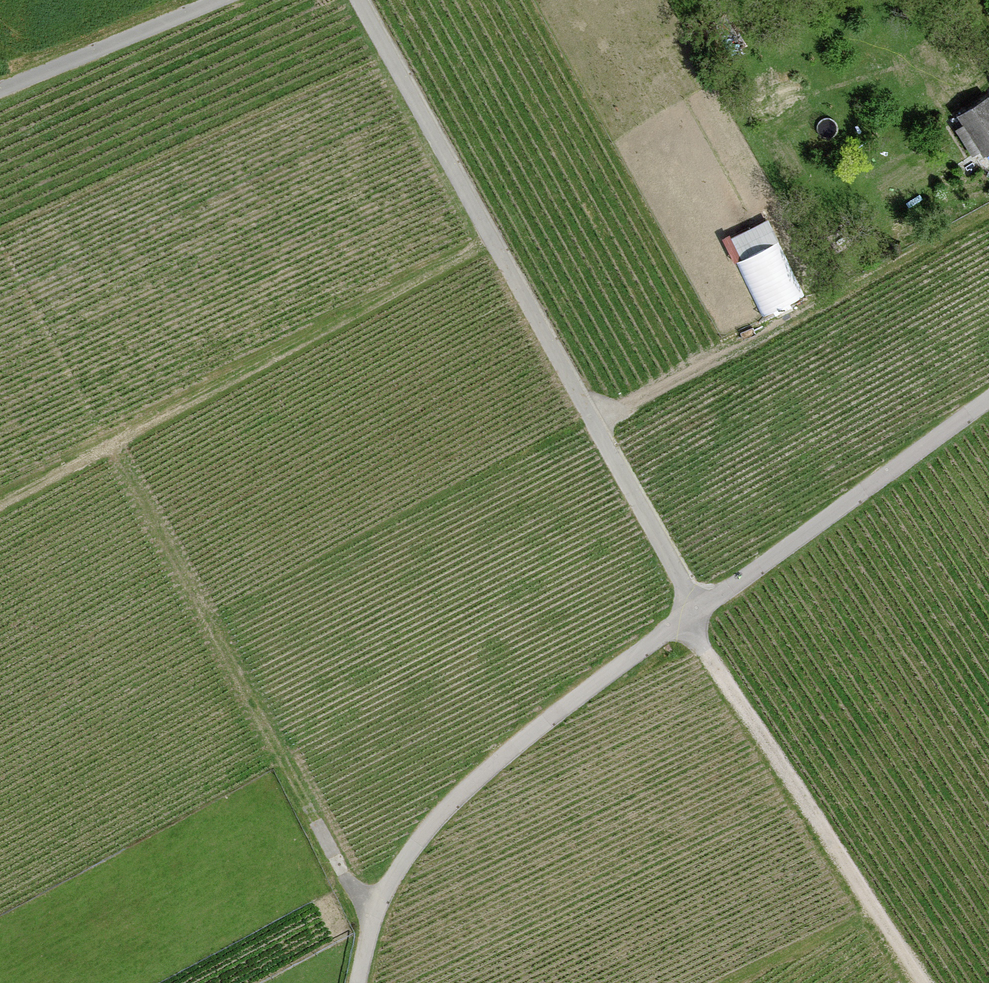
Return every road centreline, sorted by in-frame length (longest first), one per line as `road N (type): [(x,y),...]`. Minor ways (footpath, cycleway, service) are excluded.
road 1 (unclassified): [(362,982),(395,880),(481,779),(988,402)]
road 2 (track): [(359,0),(701,612)]
road 3 (track): [(0,505),(491,240)]
road 4 (track): [(376,926),(114,444)]
road 5 (track): [(595,424),(988,215)]
road 6 (track): [(688,621),(925,982)]
road 7 (track): [(0,89),(219,0)]

